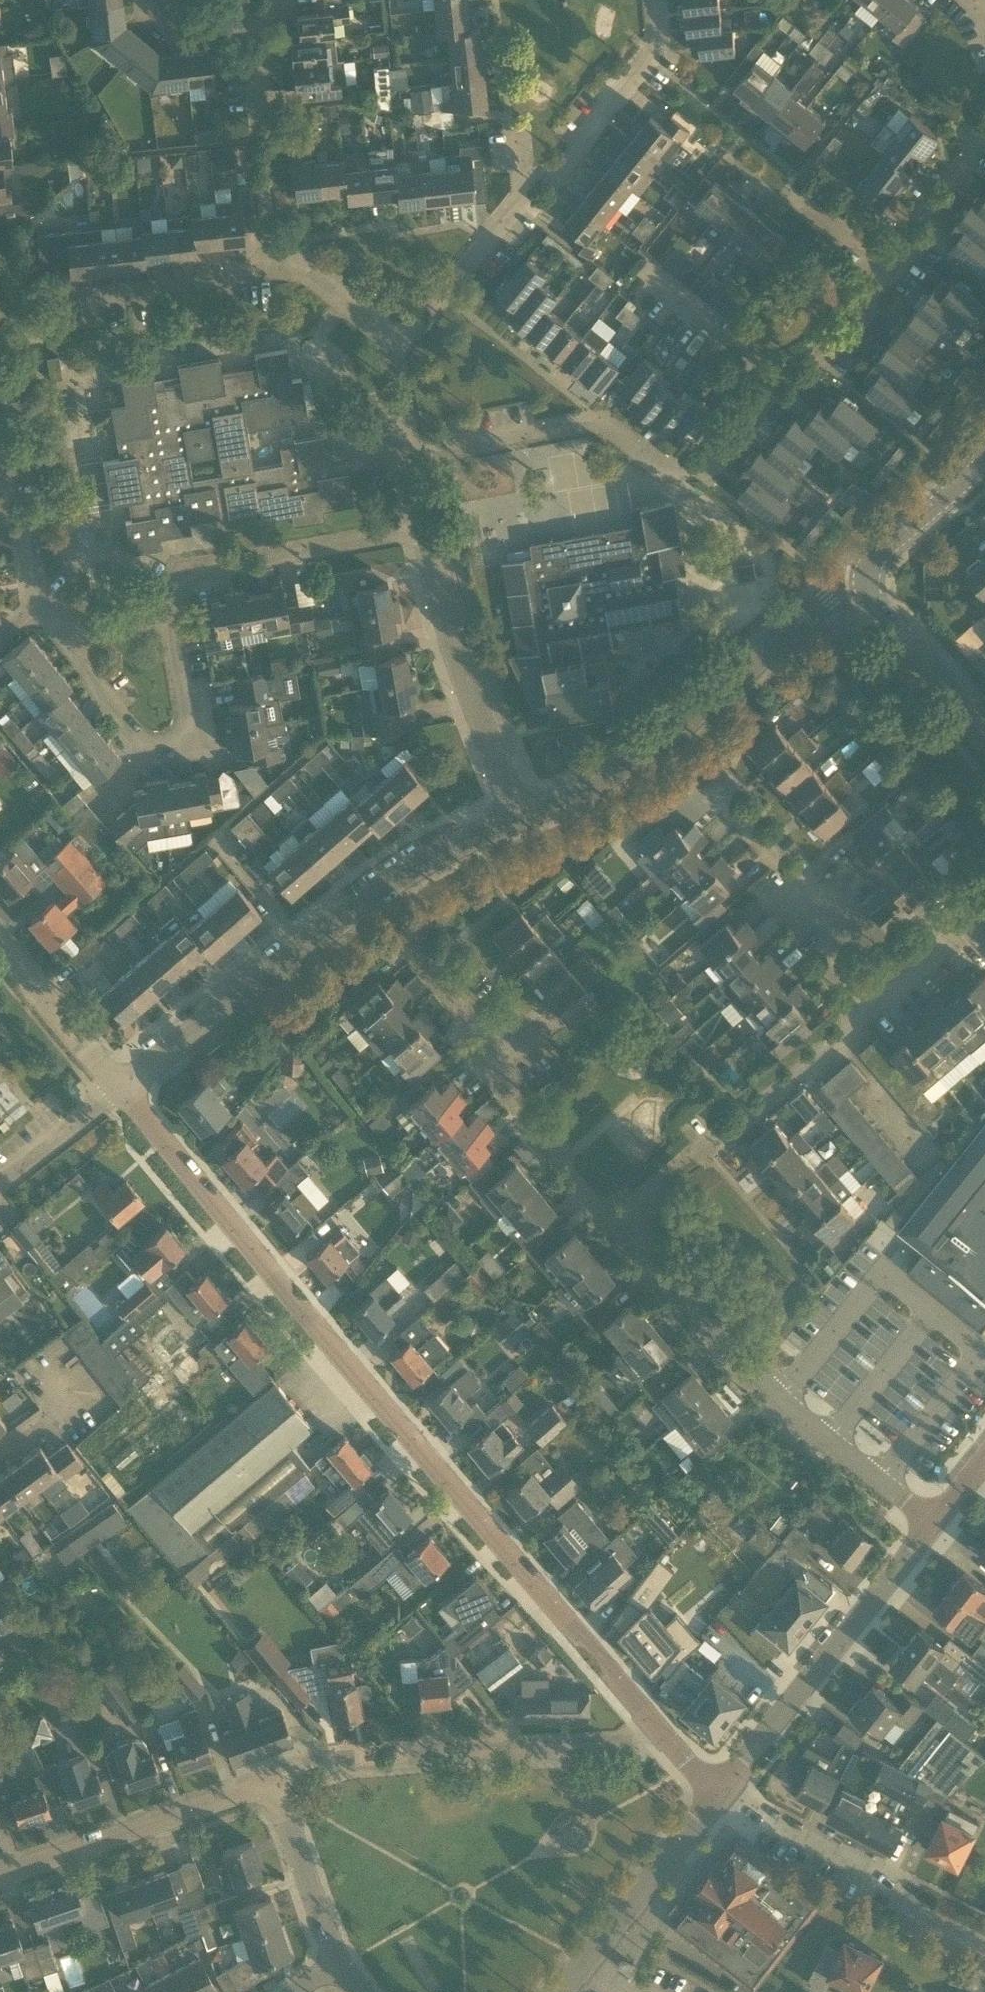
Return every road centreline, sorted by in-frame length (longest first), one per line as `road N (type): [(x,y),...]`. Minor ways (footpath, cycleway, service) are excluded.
road 1 (tertiary): [(665,1737),(119,1088)]
road 2 (tertiary): [(119,1088),(435,856),(516,815)]
road 3 (residential): [(929,1530),(775,1397),(668,1291),(612,1216)]
road 4 (residential): [(413,455),(598,421),(668,472),(706,470),(781,381)]
road 5 (tertiary): [(516,815),(657,742),(827,604),(868,590)]
road 6 (residential): [(272,1781),(321,1756),(355,1769),(397,1767),(442,1748),(665,1737)]
road 7 (residential): [(612,1216),(821,1046),(879,987)]
road 8 (tertiary): [(718,1794),(929,1530)]
road 9 (residential): [(612,1216),(508,1091),(499,1020),(446,949)]
road 10 (residential): [(516,815),(464,675),(426,522)]
road 11 (residential): [(984,1939),(718,1794)]
road 12 (residential): [(154,612),(188,576),(230,554),(426,522)]
road 13 (residential): [(0,1874),(272,1781)]
road 14 (residential): [(270,260),(0,307)]
road 15 (residential): [(559,1991),(718,1794)]
road 16 (residential): [(879,987),(725,792)]
road 17 (residential): [(529,192),(558,172),(659,42),(657,0)]
road 18 (residential): [(270,260),(250,20)]
road 19 (residential): [(396,344),(529,192)]
road 20 (residential): [(119,1088),(0,934)]
road 21 (residential): [(340,1959),(272,1781)]
road 22 (residential): [(149,749),(196,743),(185,670),(154,612)]
road 23 (tertiary): [(984,726),(868,590)]
road 24 (tertiary): [(868,590),(873,561),(984,462)]
road 25 (residential): [(781,381),(644,270)]
road 26 (residential): [(885,275),(911,226),(984,142)]
road 27 (residential): [(0,445),(43,604)]
road 28 (residential): [(396,344),(301,260),(270,260)]
road 29 (residential): [(62,621),(149,749)]
road 30 (residential): [(781,381),(815,365),(885,275)]
road 31 (residential): [(0,1179),(119,1088)]
road 32 (residential): [(879,987),(984,883)]
road 33 (residential): [(885,275),(788,197)]

